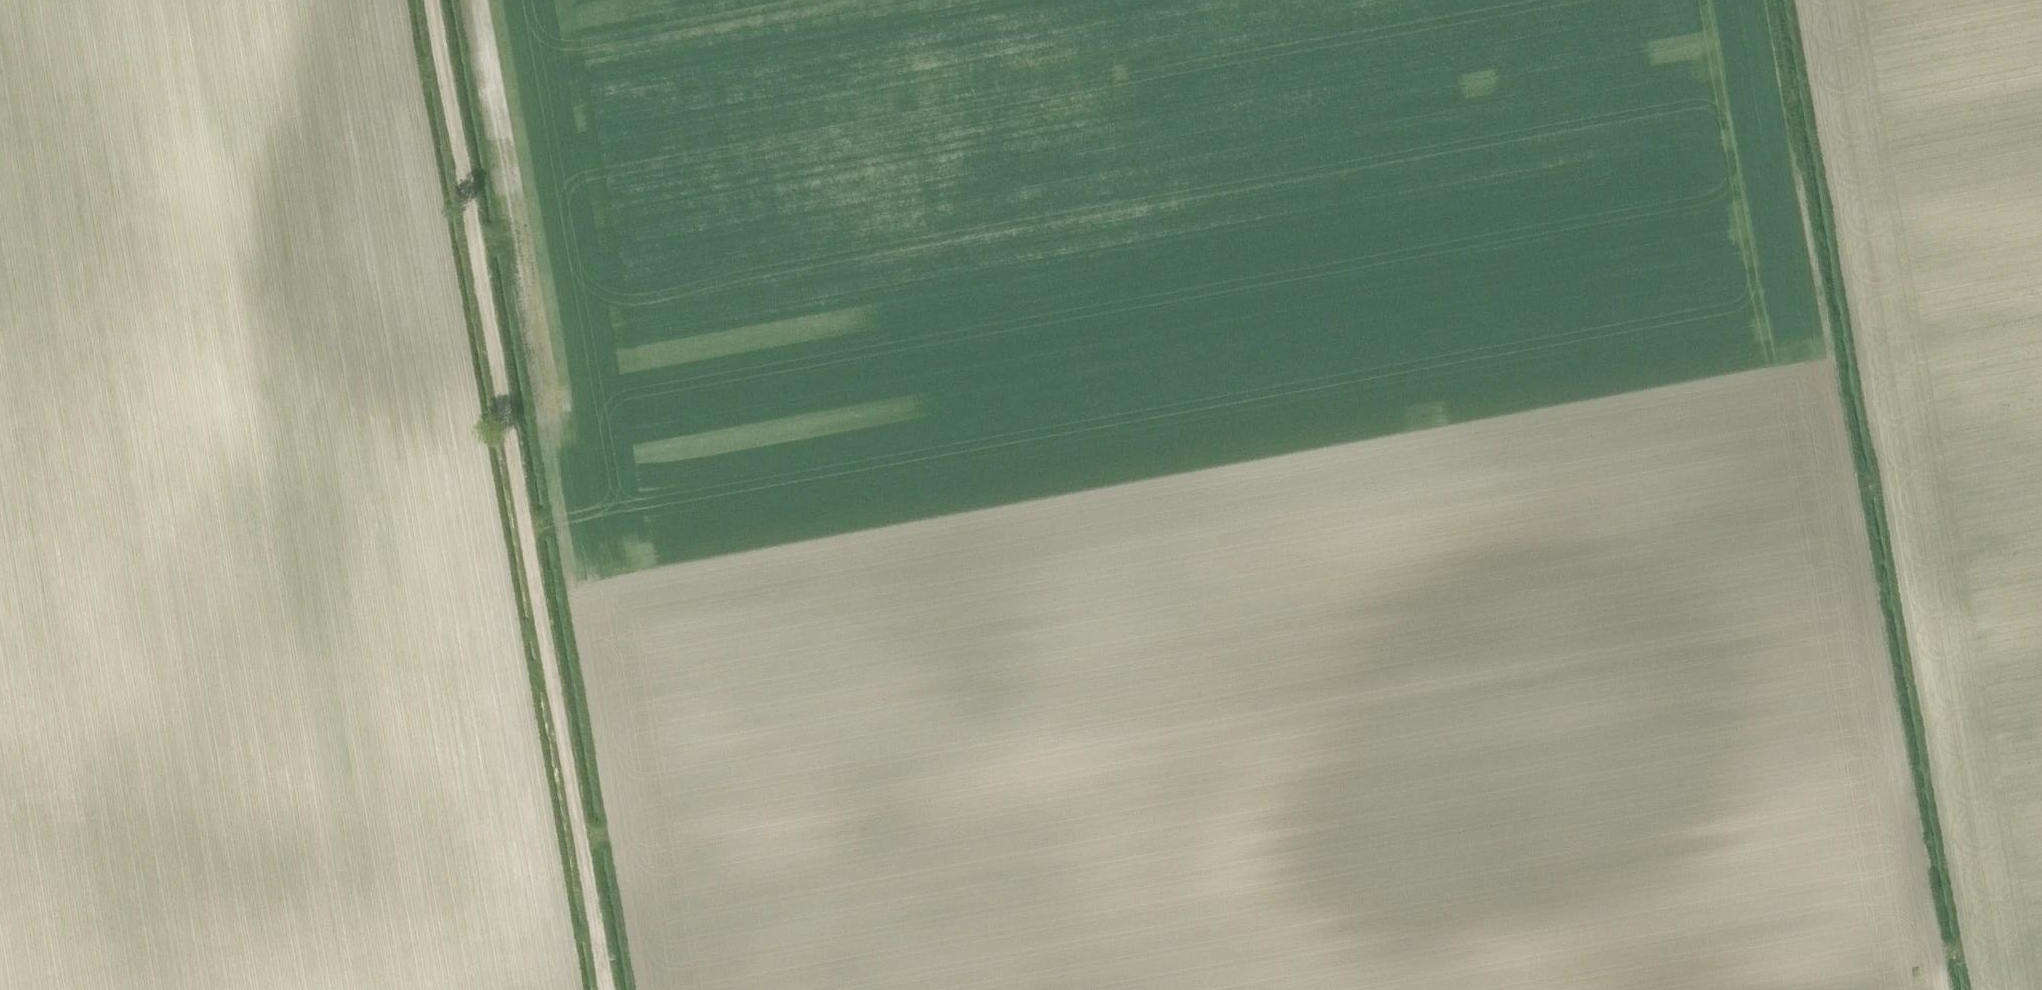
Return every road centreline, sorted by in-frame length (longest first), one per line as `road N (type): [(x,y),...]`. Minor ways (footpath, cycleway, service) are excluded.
road 1 (track): [(1763,0),(1942,989)]
road 2 (track): [(610,989),(434,0)]

